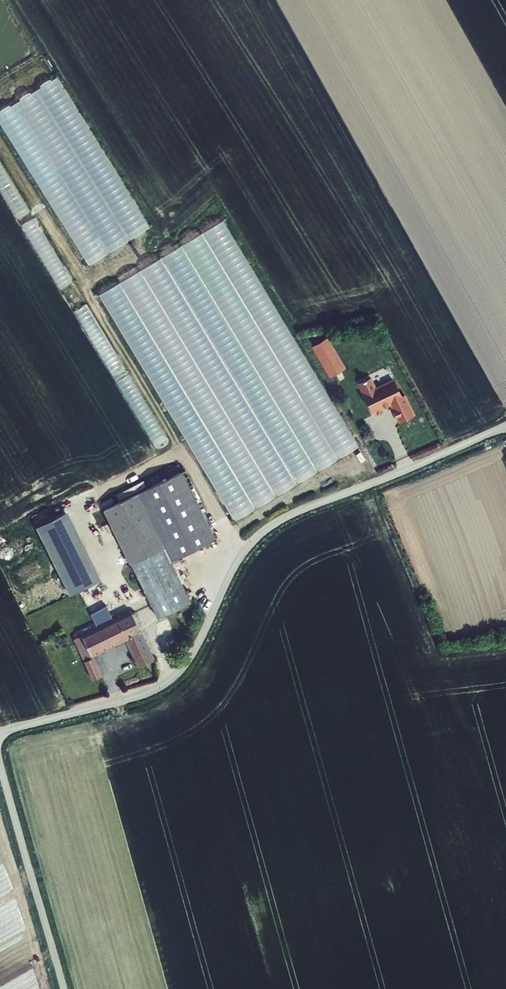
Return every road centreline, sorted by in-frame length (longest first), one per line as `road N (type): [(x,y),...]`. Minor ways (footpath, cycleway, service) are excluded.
road 1 (unclassified): [(0,731),(158,686),(193,652),(241,554),(267,527),(505,426)]
road 2 (unclassified): [(0,765),(63,988)]

